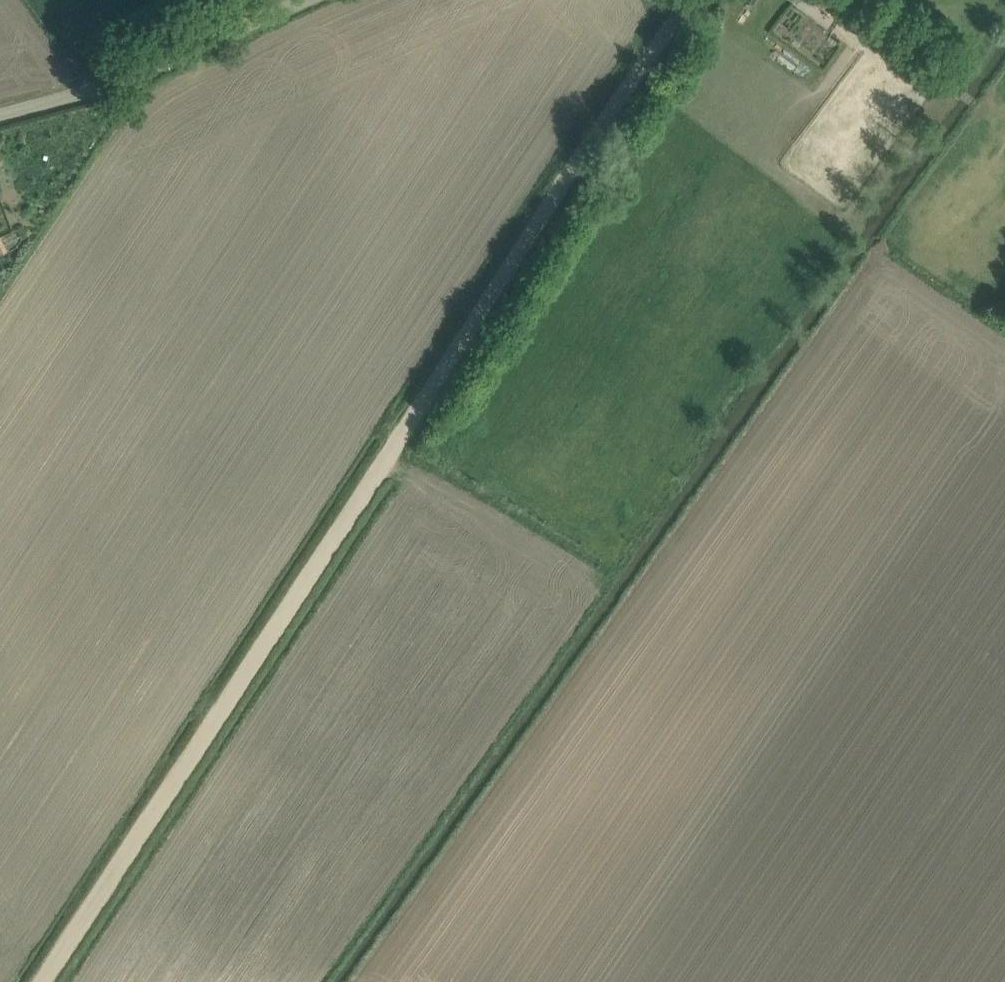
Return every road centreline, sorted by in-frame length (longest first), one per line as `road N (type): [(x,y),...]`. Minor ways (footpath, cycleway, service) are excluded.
road 1 (unclassified): [(45,981),(431,396)]
road 2 (track): [(431,396),(687,0)]
road 3 (unclassified): [(0,117),(78,97),(313,0)]

